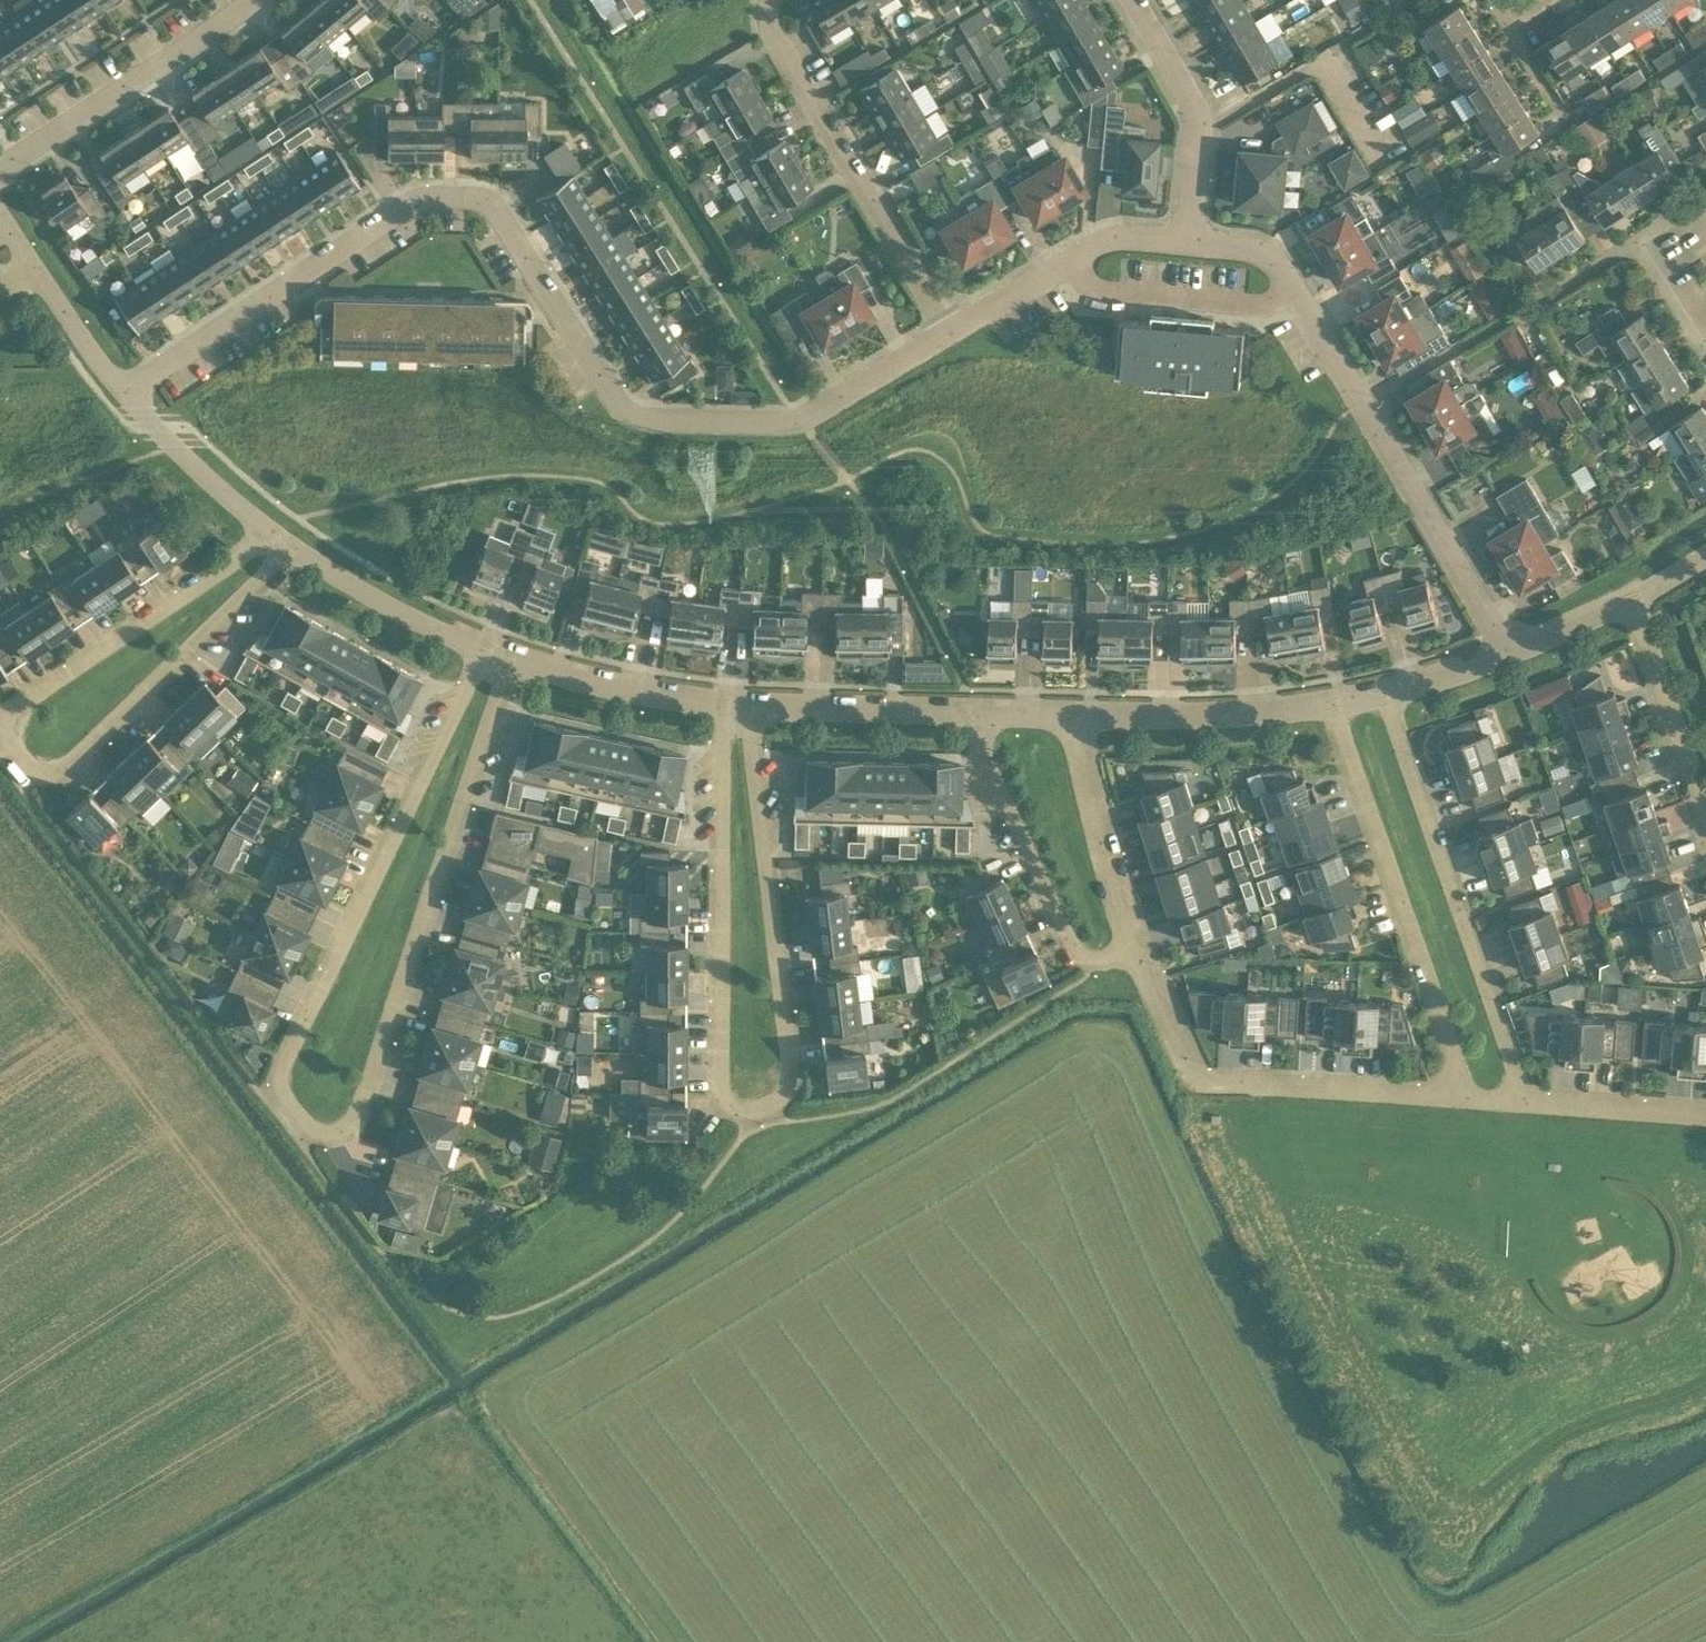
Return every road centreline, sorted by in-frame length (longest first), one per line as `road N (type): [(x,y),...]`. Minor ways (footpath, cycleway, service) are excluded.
road 1 (residential): [(480,654),(277,1071),(282,1097),(318,1136),(344,1133),(355,1119),(516,662)]
road 2 (residential): [(131,393),(391,207),(478,197),(504,218),(623,414),(650,426),(748,432),(812,418),(950,337)]
road 3 (residential): [(723,706),(723,1096),(748,1119),(791,1096),(751,707)]
road 4 (residential): [(276,536),(29,700),(6,718),(10,740),(38,772),(53,774),(293,550)]
road 5 (residential): [(1189,233),(1273,249),(1511,657)]
road 6 (residential): [(1526,1104),(1391,695)]
road 7 (residential): [(1135,947),(1189,1065),(1214,1083),(1469,1099)]
road 8 (residential): [(1332,707),(1469,1099)]
road 9 (residential): [(950,337),(773,33),(771,0)]
road 10 (residential): [(966,715),(1075,954),(1095,961),(1135,947)]
road 11 (residential): [(0,174),(244,0)]
road 12 (residential): [(950,337),(1086,252),(1131,233),(1189,233)]
road 13 (residential): [(1332,707),(1267,719),(1070,717)]
road 14 (residential): [(1189,233),(1200,128),(1132,0)]
road 15 (residential): [(1070,717),(1135,947)]
road 16 (residential): [(1705,813),(1633,600)]
road 17 (residential): [(966,715),(751,707)]
road 18 (residential): [(480,654),(293,550)]
road 19 (residential): [(723,706),(516,662)]
road 20 (residential): [(276,536),(131,393)]
road 21 (residential): [(1526,1104),(1705,1117)]
road 22 (residential): [(131,393),(103,374),(35,276)]
road 23 (residential): [(1633,600),(1511,657)]
road 24 (residential): [(1511,657),(1391,695)]

